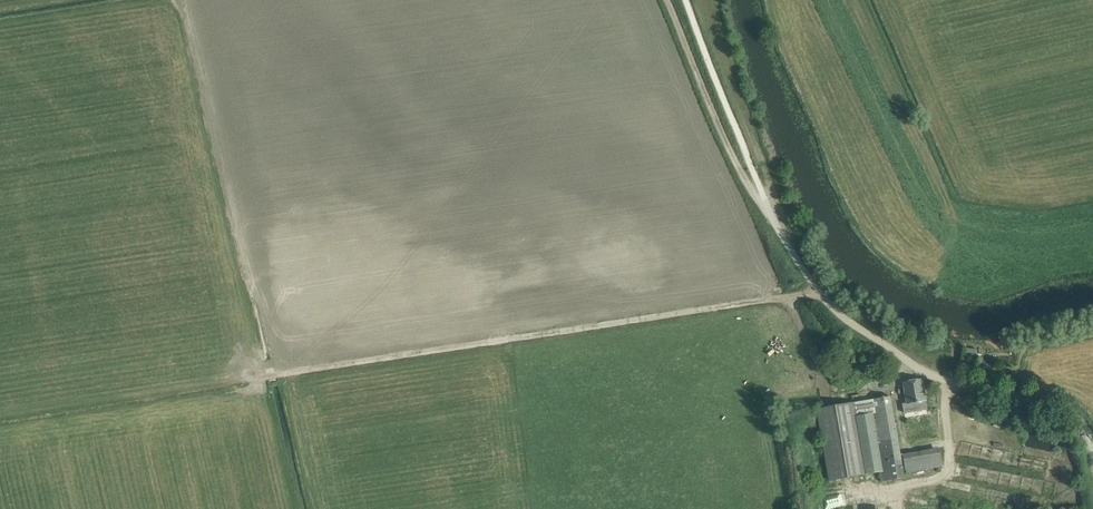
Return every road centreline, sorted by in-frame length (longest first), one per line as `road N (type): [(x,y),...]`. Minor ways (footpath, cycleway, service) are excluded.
road 1 (unclassified): [(1092,449),(1069,412),(922,372),(857,326),(799,264),(771,216)]

